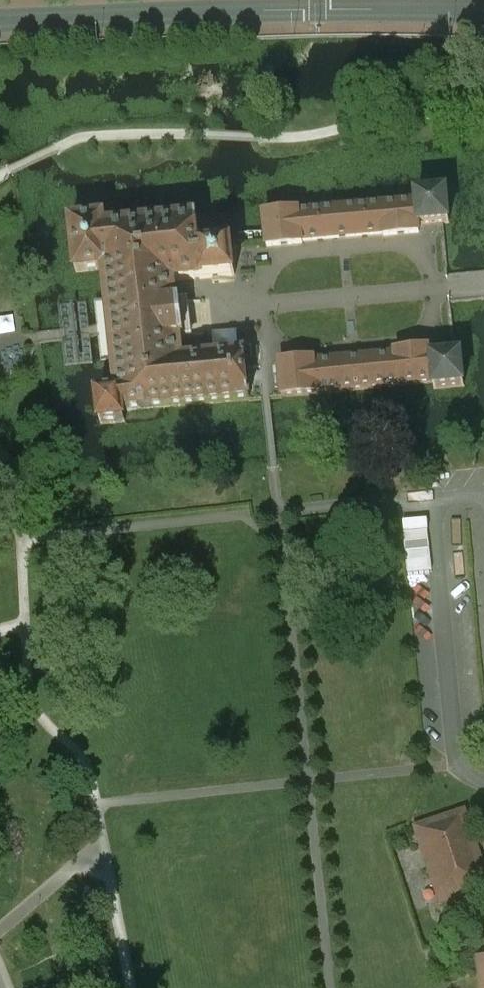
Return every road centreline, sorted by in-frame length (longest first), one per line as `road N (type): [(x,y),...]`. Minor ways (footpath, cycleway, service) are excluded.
road 1 (secondary): [(483,11),(238,12),(0,25)]

